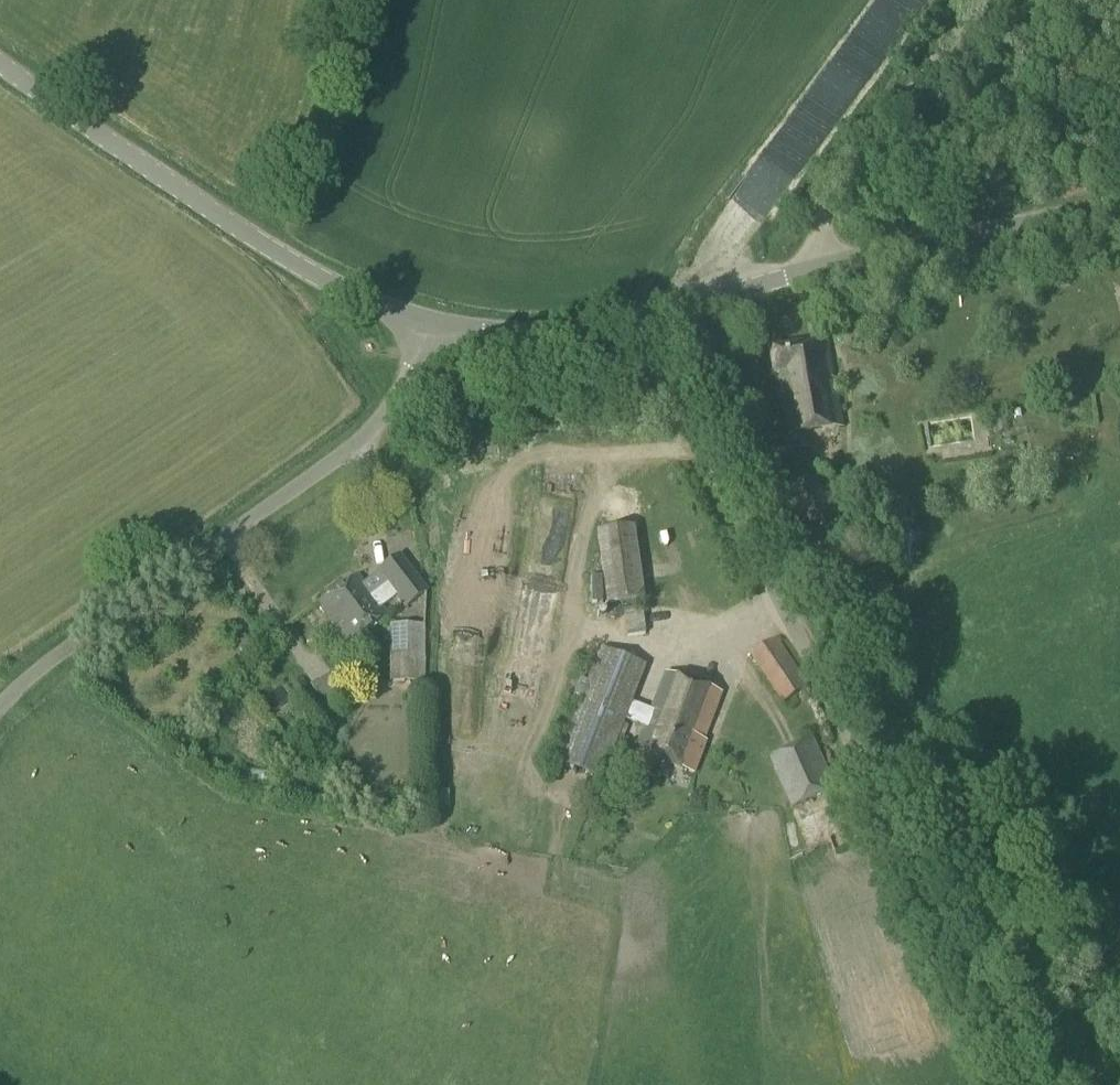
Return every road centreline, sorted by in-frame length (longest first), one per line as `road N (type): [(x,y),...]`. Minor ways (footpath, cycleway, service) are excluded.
road 1 (unclassified): [(1019,1084),(641,319)]
road 2 (unclassified): [(0,718),(46,673),(381,427),(428,326)]
road 3 (unclassified): [(428,326),(282,257),(0,64)]
road 4 (unclassified): [(641,319),(947,238),(1119,203)]
road 5 (track): [(820,228),(855,162),(975,0)]
road 6 (unclassified): [(428,326),(506,331),(641,319)]

